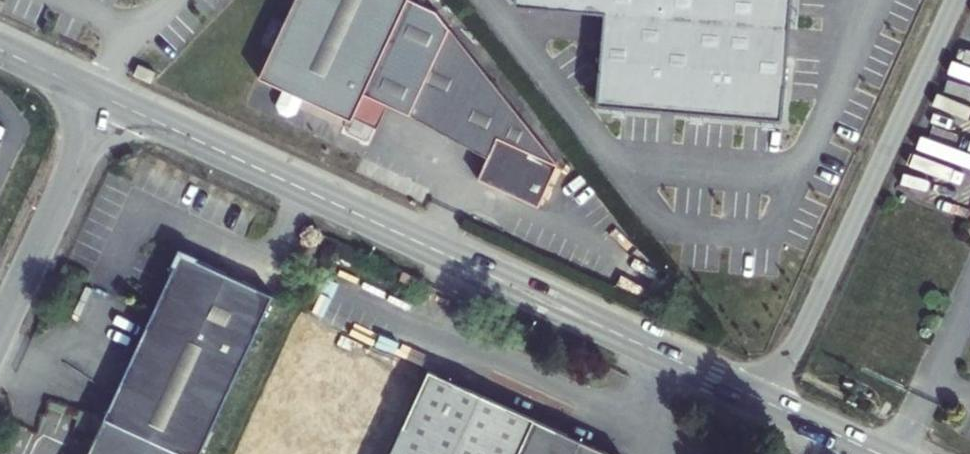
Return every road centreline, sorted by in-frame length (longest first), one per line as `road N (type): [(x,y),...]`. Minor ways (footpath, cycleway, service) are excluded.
road 1 (unclassified): [(104,100),(768,405)]
road 2 (unclassified): [(768,405),(955,0)]
road 3 (unclassified): [(104,100),(0,329)]
road 4 (unclassified): [(104,100),(132,45),(174,0)]

